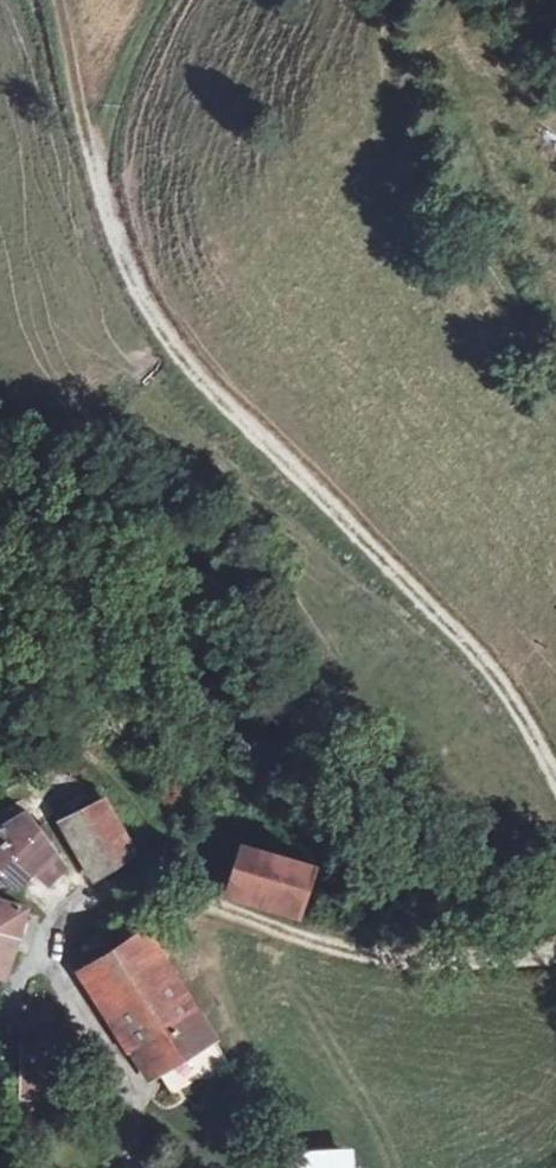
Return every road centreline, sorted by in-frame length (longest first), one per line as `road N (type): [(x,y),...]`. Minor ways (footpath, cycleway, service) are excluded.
road 1 (track): [(80,115),(121,255),(167,337),(232,417),(410,583),(485,667),(555,779)]
road 2 (residential): [(130,1167),(129,1093),(48,957),(69,903),(106,881),(159,881)]
road 3 (track): [(555,277),(441,65),(439,30),(448,0)]

